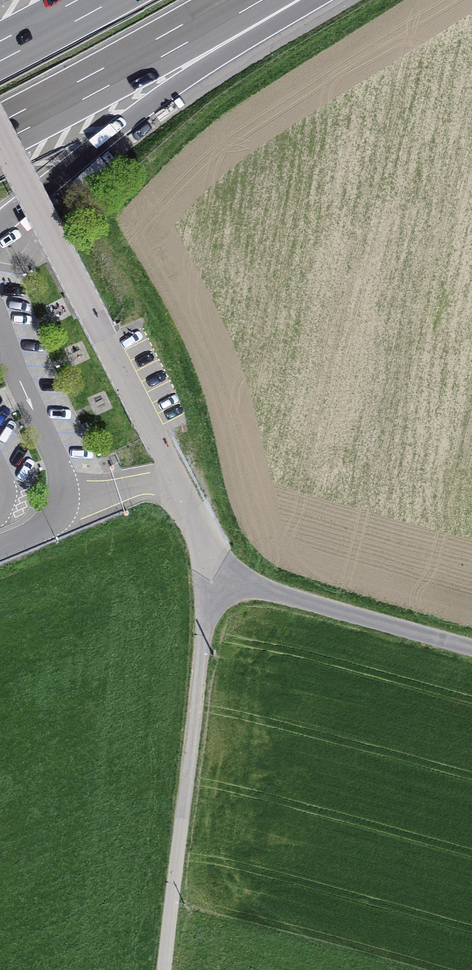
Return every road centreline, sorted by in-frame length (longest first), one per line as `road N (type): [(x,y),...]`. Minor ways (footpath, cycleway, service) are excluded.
road 1 (unclassified): [(218,572),(0,133)]
road 2 (unclassified): [(164,969),(203,634),(218,572)]
road 3 (motorway): [(0,132),(244,0)]
road 4 (unclassified): [(471,647),(218,572)]

